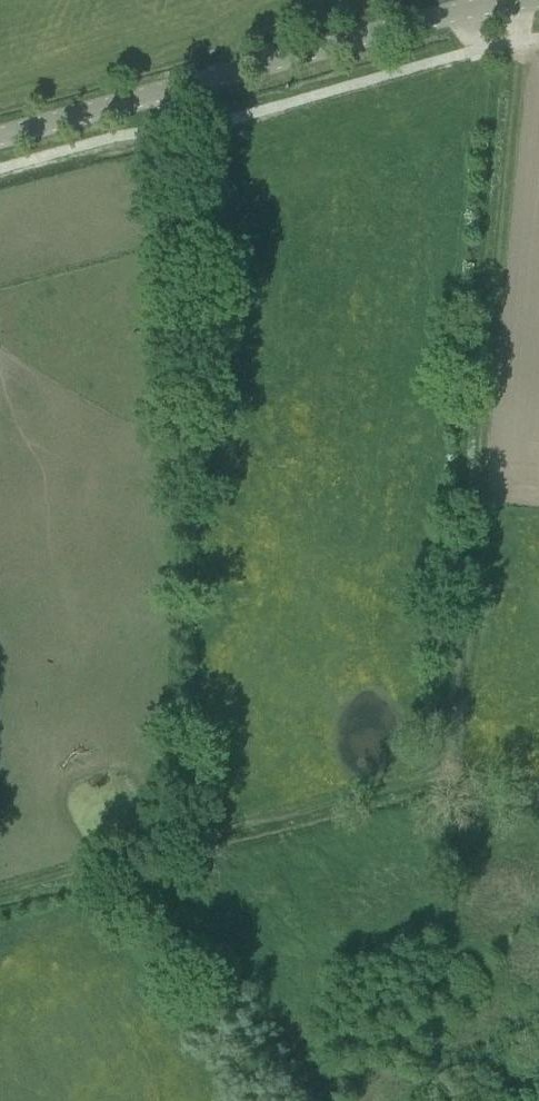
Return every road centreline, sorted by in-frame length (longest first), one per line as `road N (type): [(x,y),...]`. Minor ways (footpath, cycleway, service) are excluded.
road 1 (track): [(514,49),(445,780)]
road 2 (tertiary): [(0,138),(538,4)]
road 3 (track): [(0,898),(445,780)]

